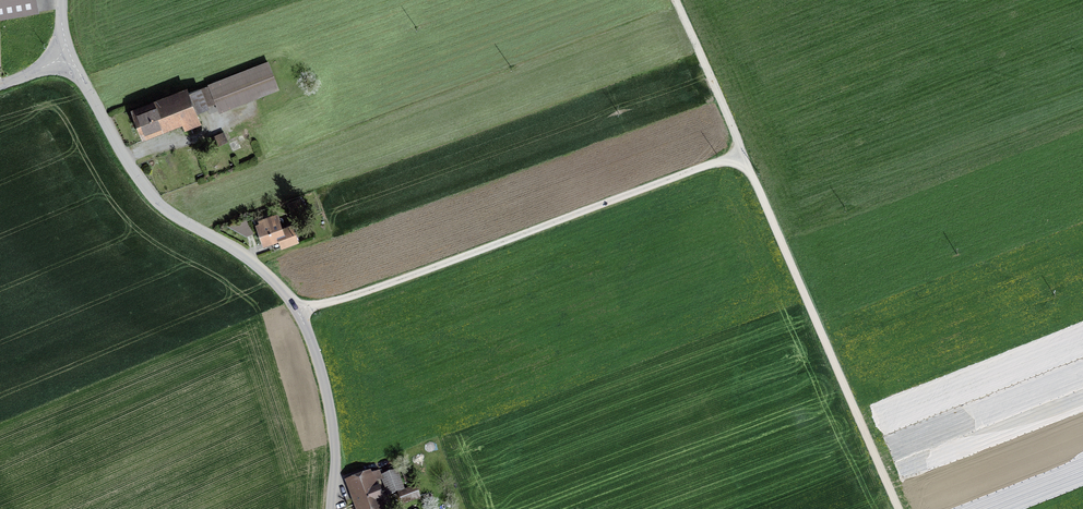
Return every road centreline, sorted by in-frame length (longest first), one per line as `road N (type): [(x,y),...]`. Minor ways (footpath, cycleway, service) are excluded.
road 1 (unclassified): [(70,57),(152,197),(247,258),(297,310),(334,435),(331,508)]
road 2 (track): [(297,310),(744,154)]
road 3 (track): [(744,154),(899,508)]
road 4 (track): [(675,0),(744,154)]

